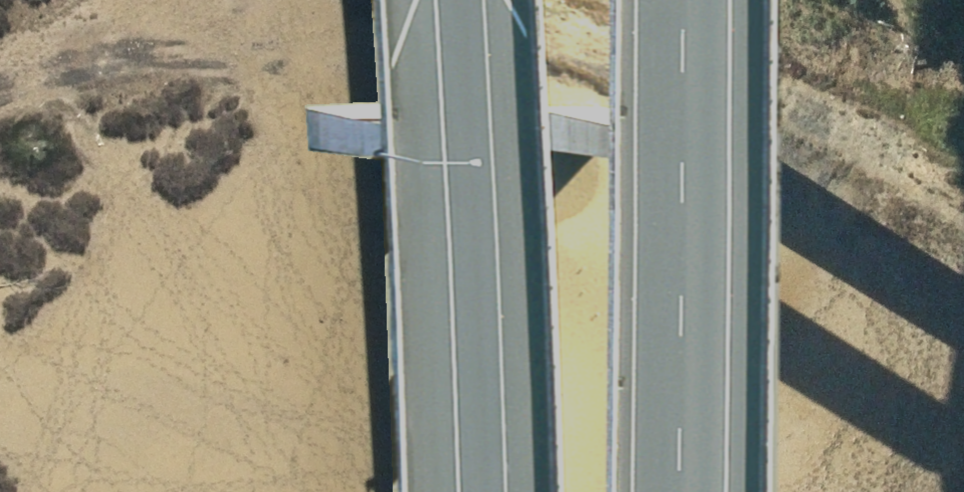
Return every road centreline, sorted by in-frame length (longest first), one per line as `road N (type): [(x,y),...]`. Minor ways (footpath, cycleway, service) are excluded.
road 1 (track): [(426,0),(583,57),(732,73),(812,98),(963,189)]
road 2 (motorway): [(468,491),(451,0)]
road 3 (motorway): [(689,0),(689,491)]
road 4 (track): [(0,74),(97,23),(165,0)]

